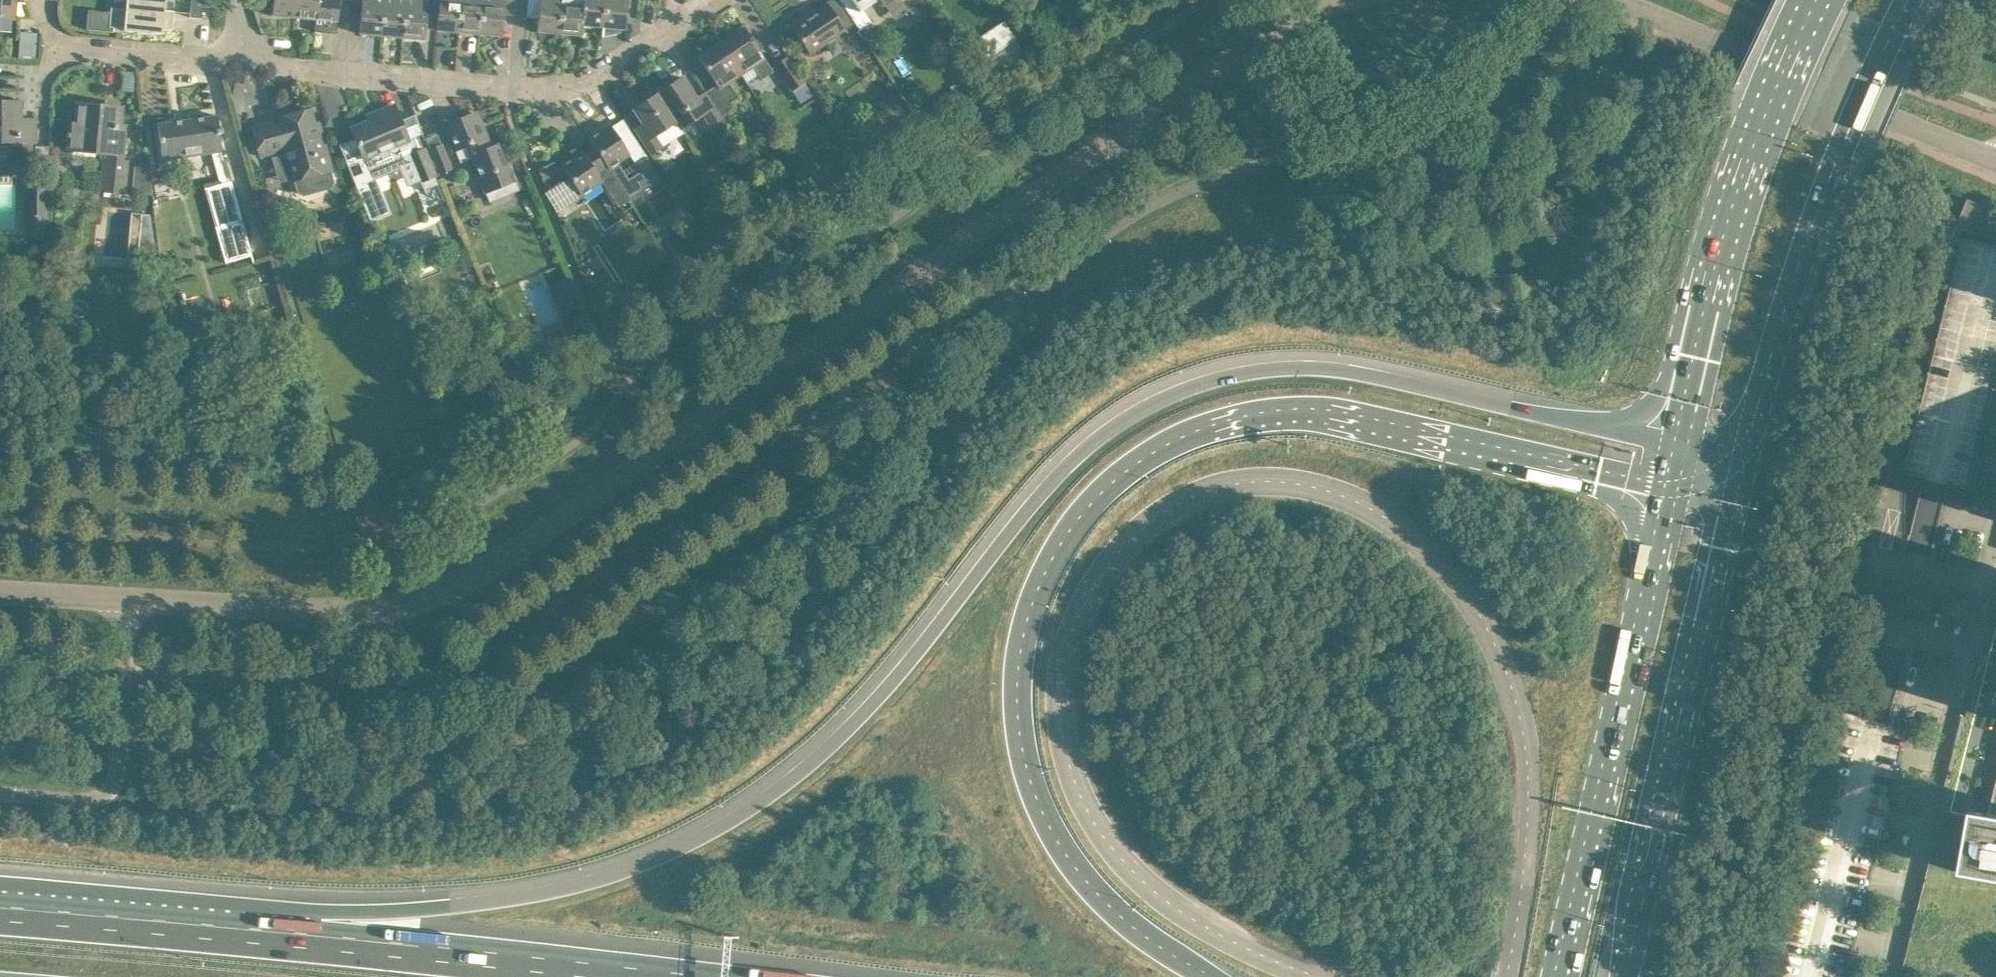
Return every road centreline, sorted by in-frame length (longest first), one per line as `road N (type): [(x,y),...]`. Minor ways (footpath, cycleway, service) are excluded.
road 1 (motorway): [(1672,446),(1319,368),(1246,372),(1170,394),(1071,459),(901,676),(840,743),(772,798),(620,875),(313,940)]
road 2 (unclassified): [(128,596),(389,611),(456,588),(1227,62),(1301,22),(1366,0)]
road 3 (unclassified): [(1506,976),(1523,899),(1528,776),(1509,679),(1476,609),(1400,527),(1351,500),(1290,484),(1229,485),(1159,516),(1094,586),(1064,661),(1064,752),(1104,839),(1156,890),(1221,937),(1314,976)]
road 4 (motorway): [(1208,976),(1129,924),(1082,875),(1043,817),(1026,768),(1017,709),(1030,609),(1058,548),(1105,488),(1141,459),(1208,427),(1308,415),(1663,491)]
road 5 (residential): [(237,61),(591,105),(621,96),(744,0)]
road 6 (secondary): [(1740,485),(1795,273),(1908,0)]
road 7 (secondary): [(1624,976),(1740,485)]
road 8 (secondary): [(1663,491),(1559,976)]
road 9 (secondary): [(1816,0),(1719,242),(1672,446)]
road 10 (unclassified): [(1619,0),(1995,162)]
road 11 (motorway): [(659,976),(313,940)]
road 12 (motorway): [(313,940),(0,915)]
road 13 (unclassified): [(0,793),(93,801),(115,786),(128,596)]
road 14 (residential): [(54,46),(237,61)]
road 15 (unclassified): [(0,593),(128,596)]

